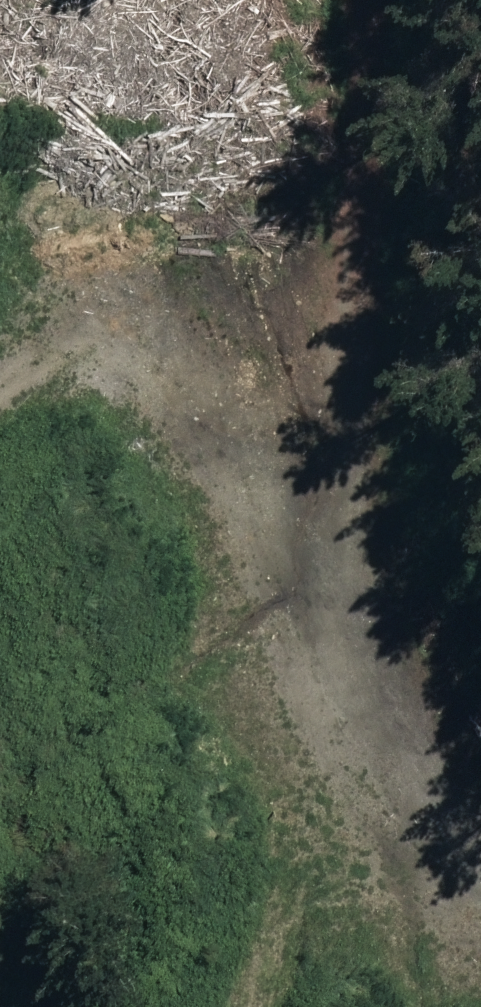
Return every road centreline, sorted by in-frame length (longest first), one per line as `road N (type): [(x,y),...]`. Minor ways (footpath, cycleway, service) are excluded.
road 1 (track): [(329,0),(358,622),(480,887)]
road 2 (track): [(0,443),(103,403),(358,622)]

